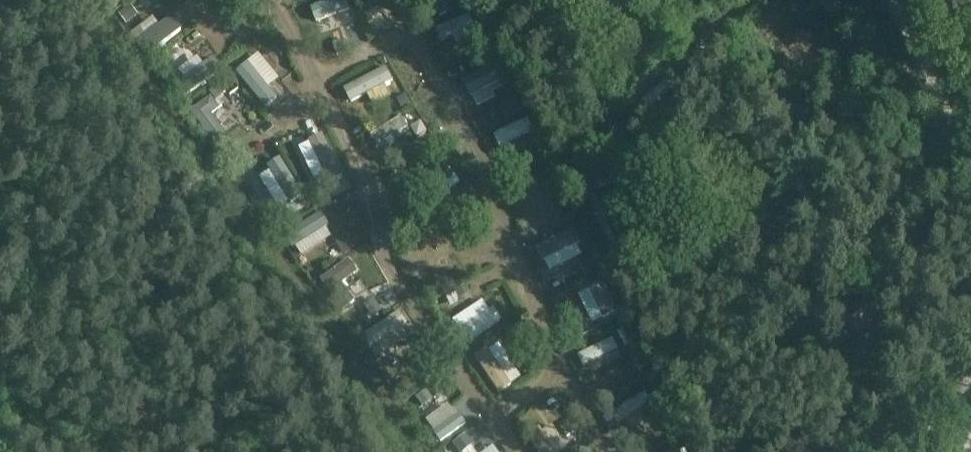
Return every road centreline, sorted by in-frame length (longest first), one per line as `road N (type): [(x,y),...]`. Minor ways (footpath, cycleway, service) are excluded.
road 1 (unclassified): [(896,0),(970,157)]

